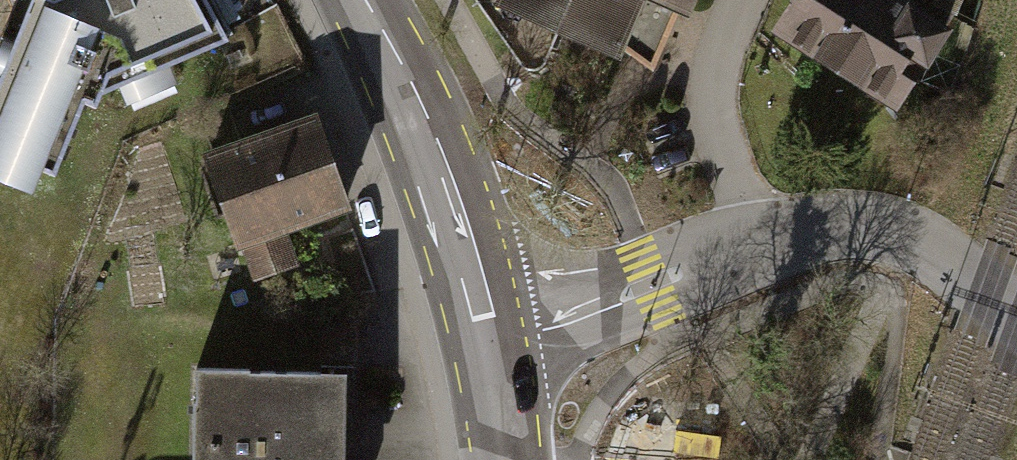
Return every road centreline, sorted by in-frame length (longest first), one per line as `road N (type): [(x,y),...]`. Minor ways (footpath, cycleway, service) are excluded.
road 1 (tertiary): [(364,0),(395,52),(430,147),(488,338)]
road 2 (tertiary): [(759,239),(488,338)]
road 3 (tertiary): [(1016,319),(960,269),(881,227),(821,224),(759,239)]
road 4 (residential): [(740,0),(717,57),(717,97),(759,239)]
road 5 (tertiary): [(488,338),(510,459)]

